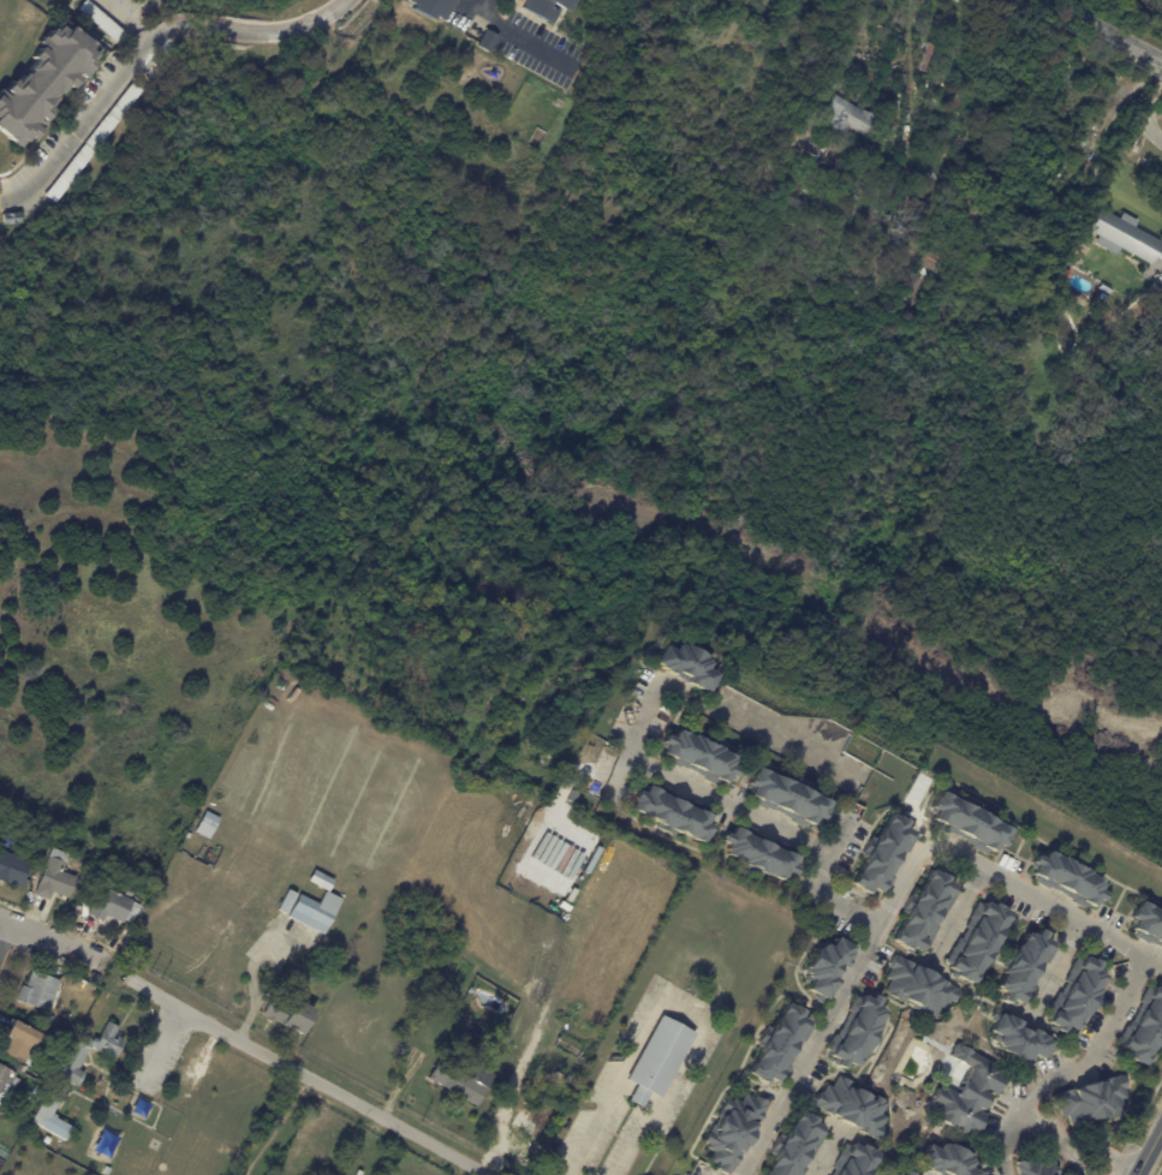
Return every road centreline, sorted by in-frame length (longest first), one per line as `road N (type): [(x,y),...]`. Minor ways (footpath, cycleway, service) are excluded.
road 1 (residential): [(132,979),(491,1174)]

